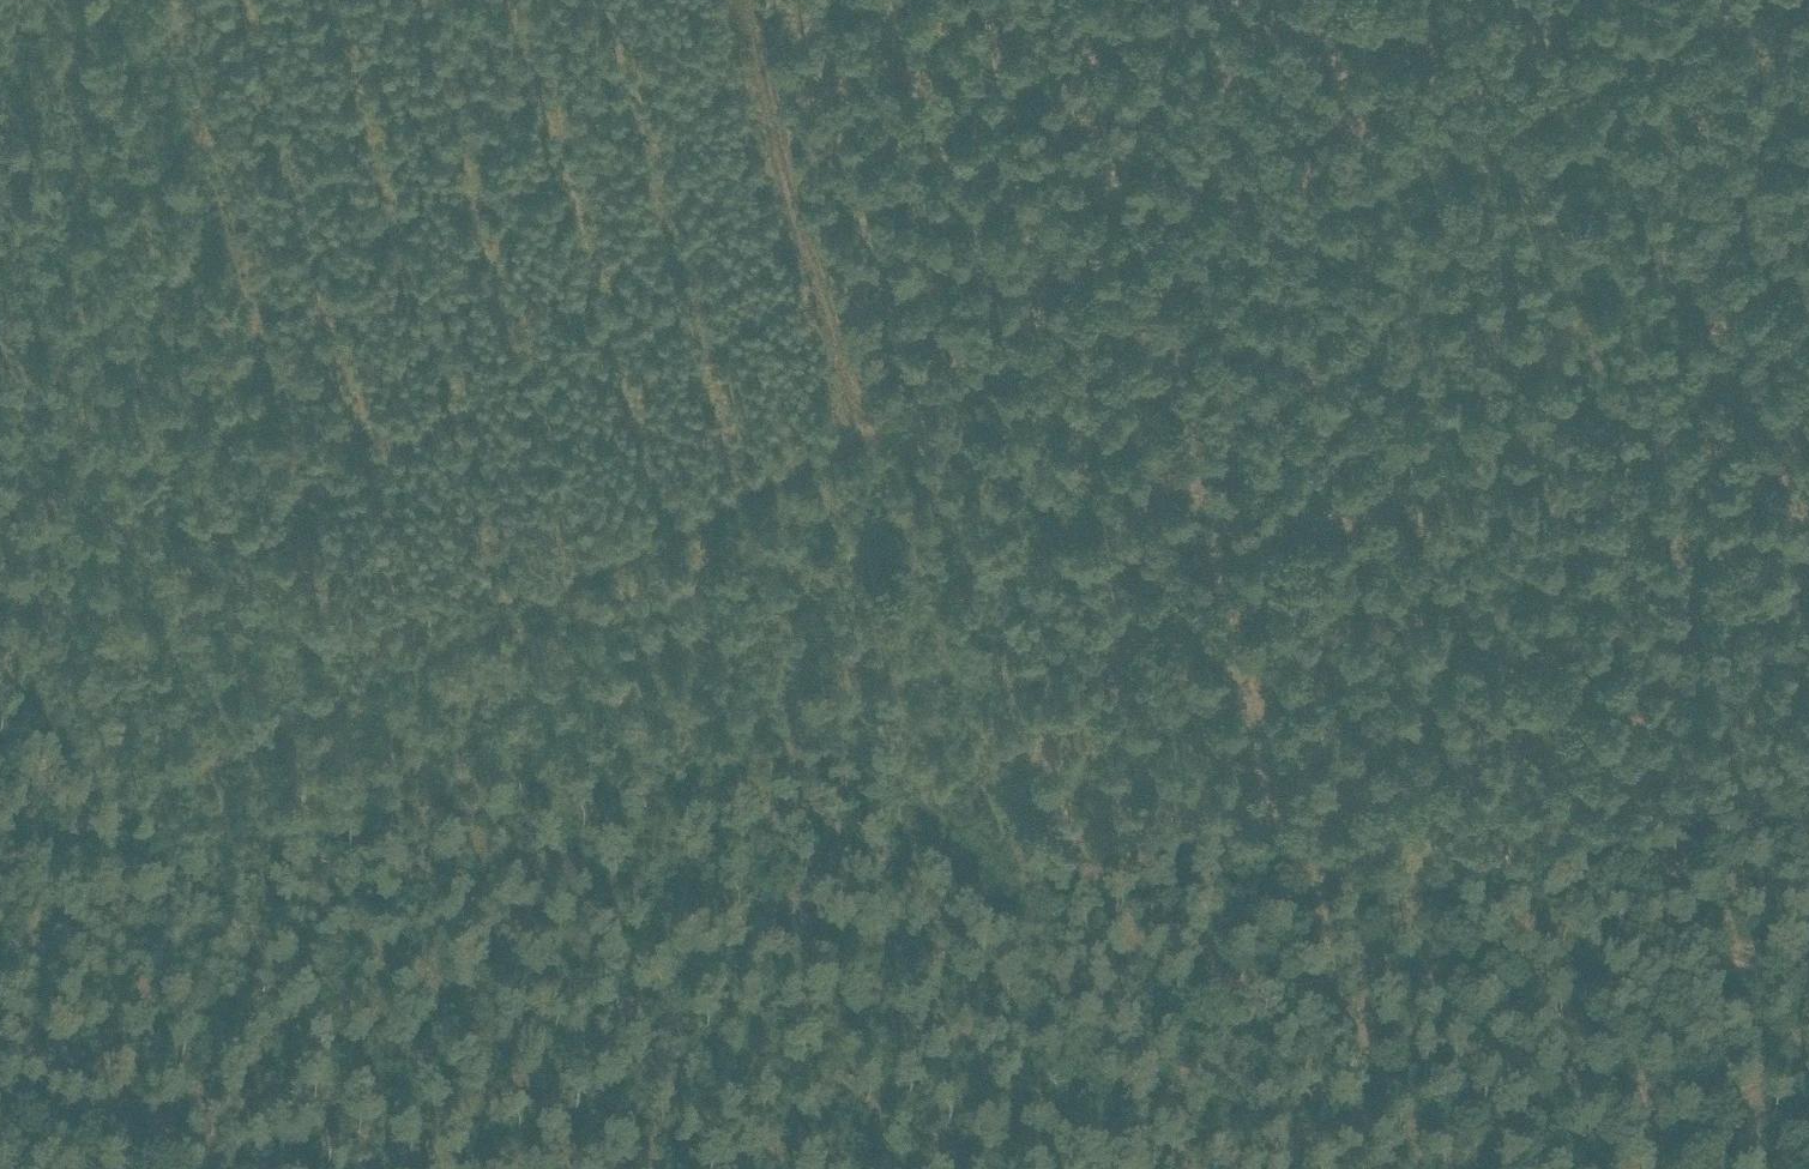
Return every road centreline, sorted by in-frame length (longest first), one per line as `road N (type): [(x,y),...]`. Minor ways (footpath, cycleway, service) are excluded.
road 1 (track): [(0,1127),(147,1168)]

